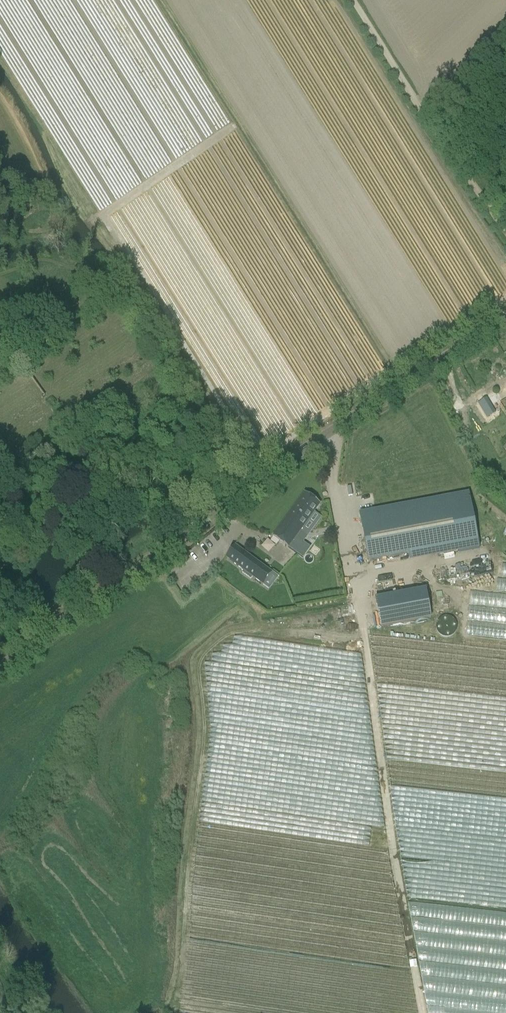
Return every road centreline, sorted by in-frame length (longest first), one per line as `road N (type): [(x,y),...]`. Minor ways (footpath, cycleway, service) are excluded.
road 1 (tertiary): [(505,317),(0,667)]
road 2 (track): [(423,1012),(351,569),(328,481),(332,434)]
road 3 (track): [(505,241),(353,0)]
road 4 (track): [(0,534),(55,513),(105,522),(129,505)]

